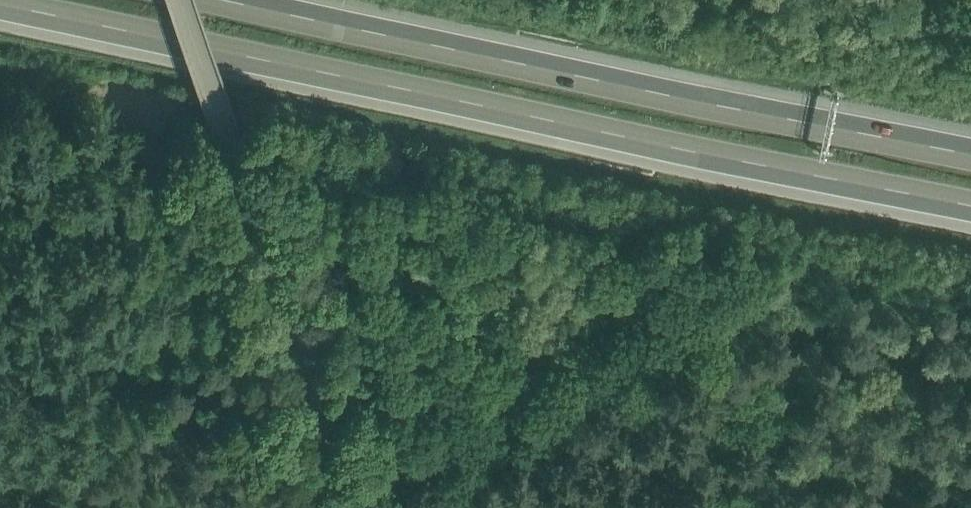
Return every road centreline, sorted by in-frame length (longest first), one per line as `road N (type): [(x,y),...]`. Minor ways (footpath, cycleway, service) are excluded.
road 1 (motorway): [(0,3),(970,203)]
road 2 (motorway): [(970,151),(235,0)]
road 3 (unclassified): [(358,507),(188,0)]

